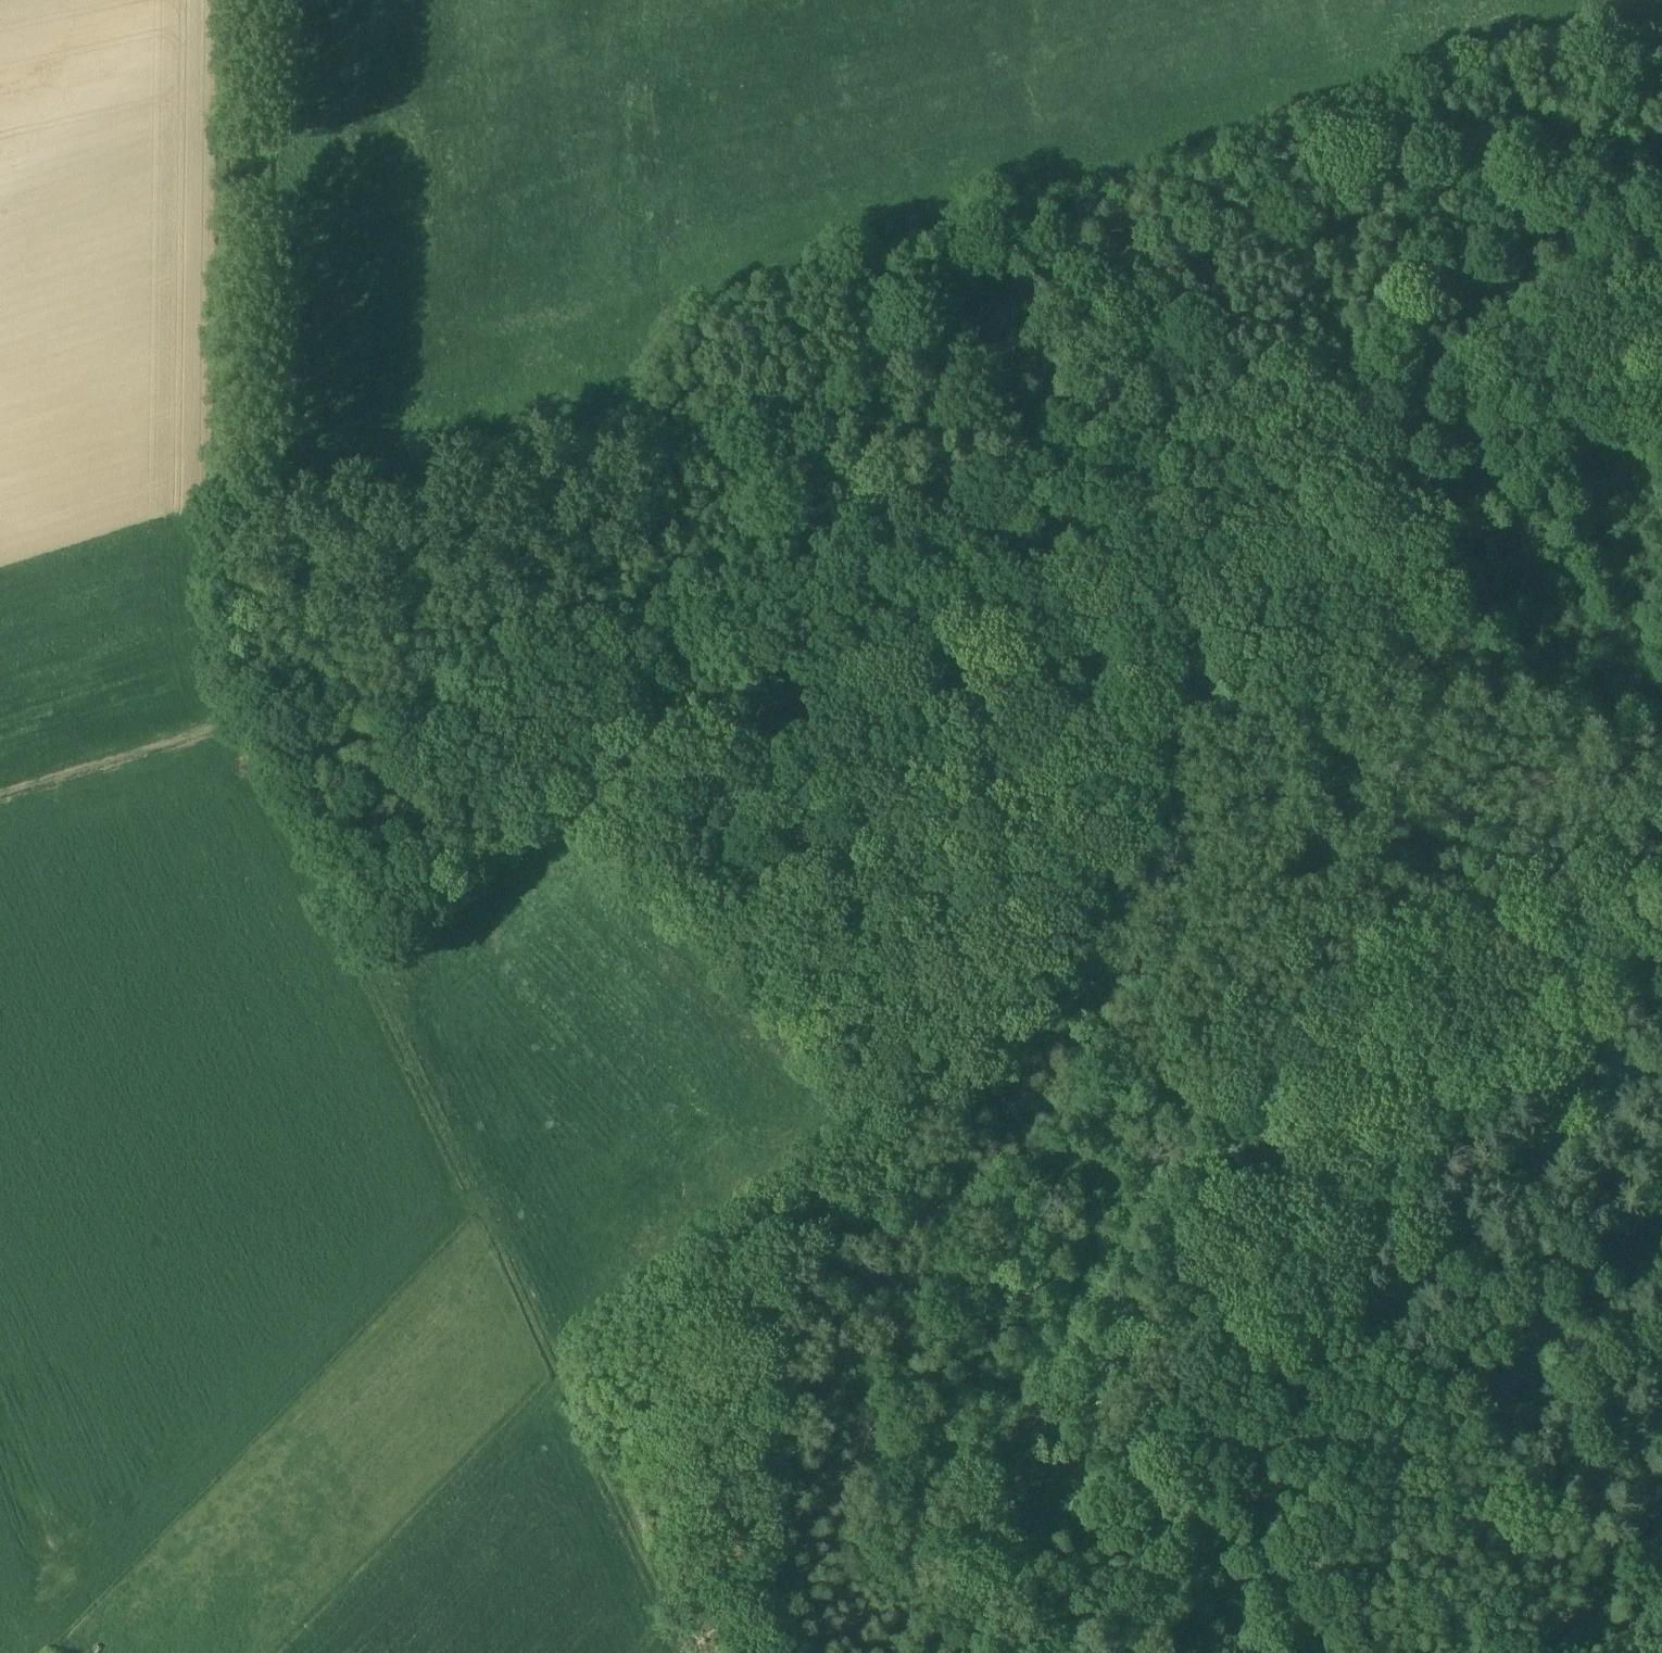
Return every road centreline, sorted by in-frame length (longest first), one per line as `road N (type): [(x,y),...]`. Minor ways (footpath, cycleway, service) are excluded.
road 1 (track): [(1661,1519),(1552,1652)]

